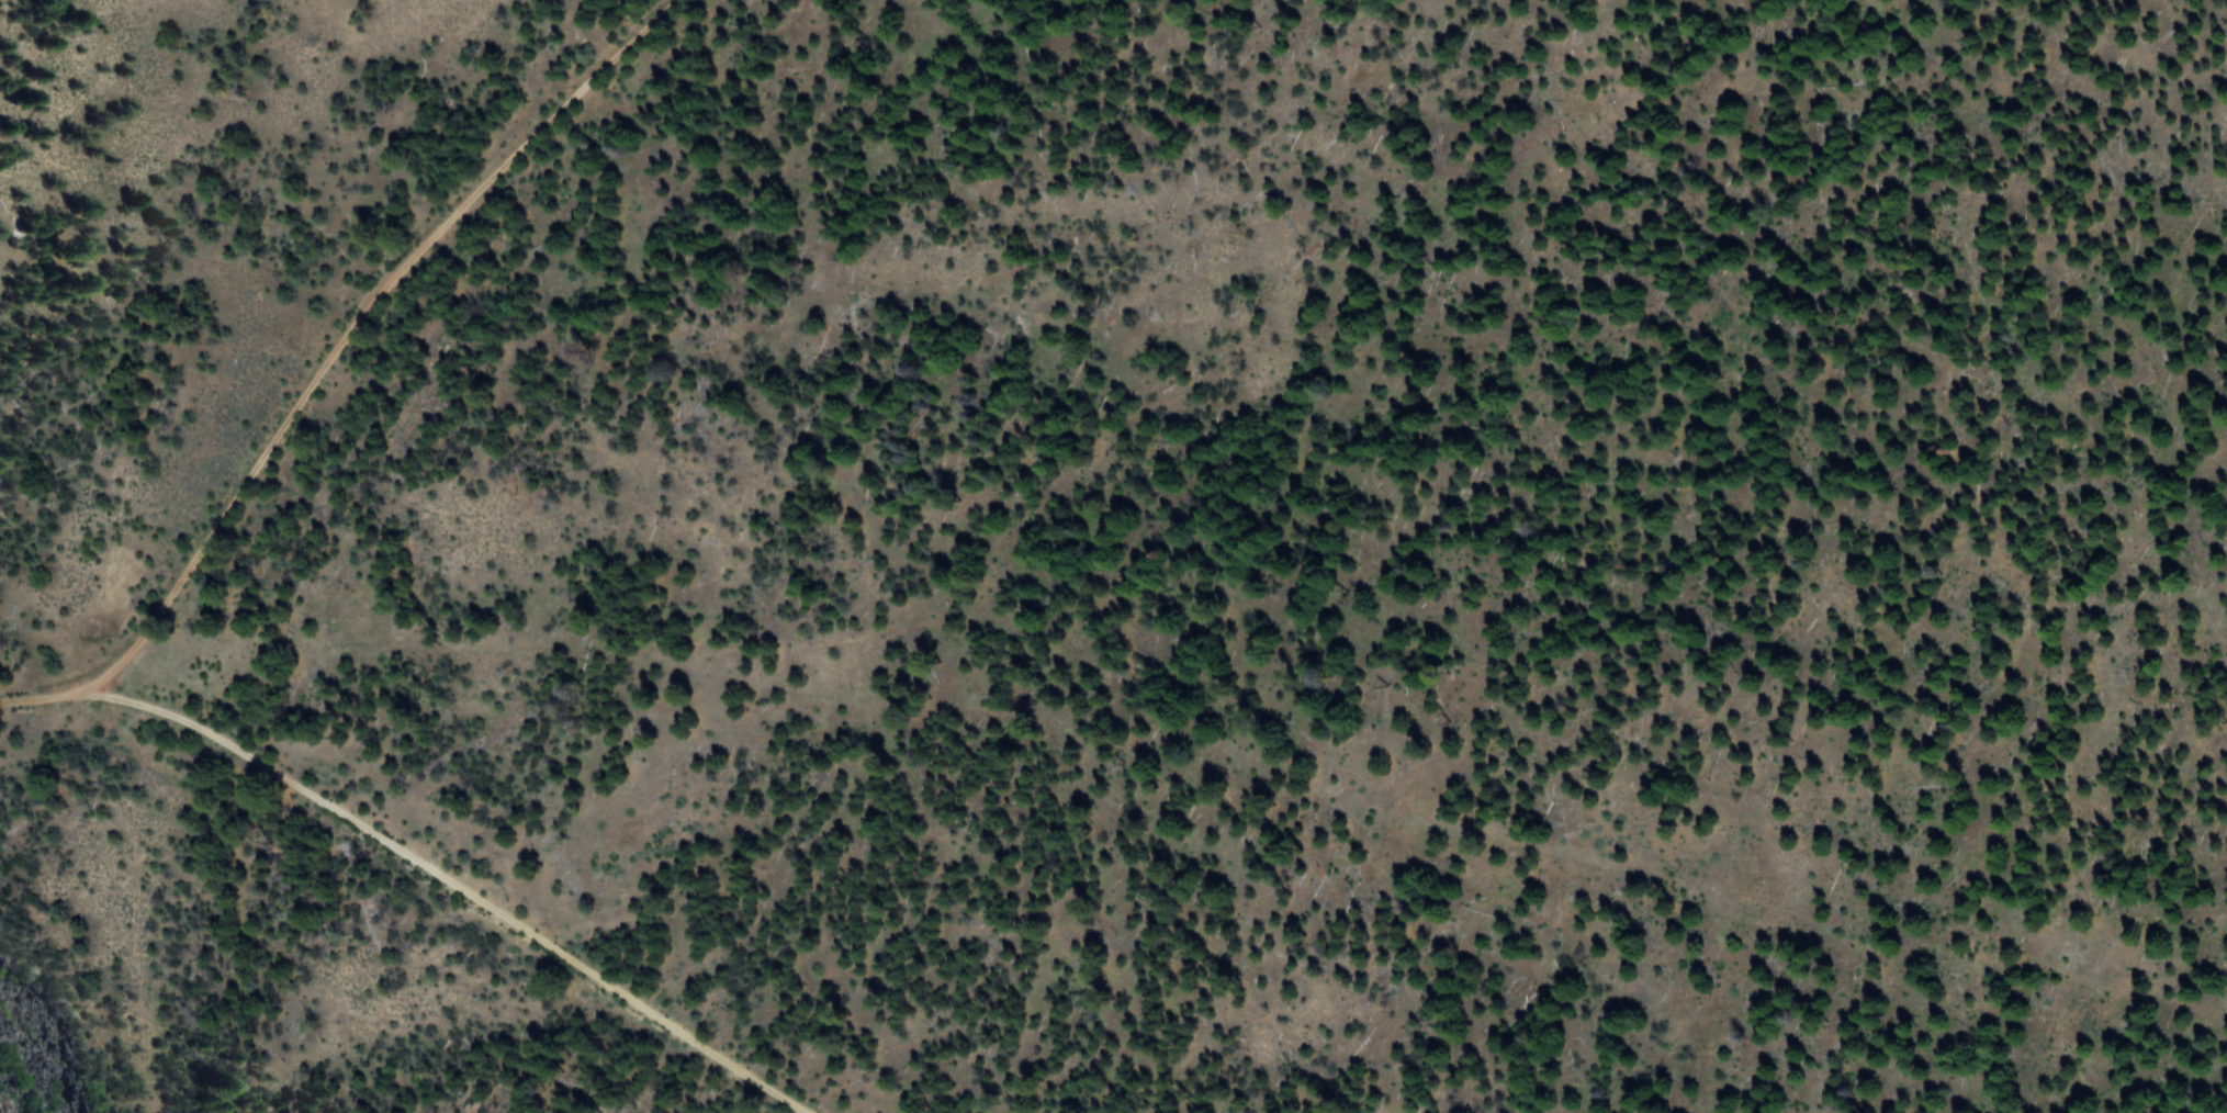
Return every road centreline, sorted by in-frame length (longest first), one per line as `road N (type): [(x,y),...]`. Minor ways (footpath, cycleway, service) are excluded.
road 1 (track): [(0,703),(78,698),(168,715),(299,785),(807,1112)]
road 2 (track): [(668,0),(538,124),(229,502),(155,616),(78,698)]

